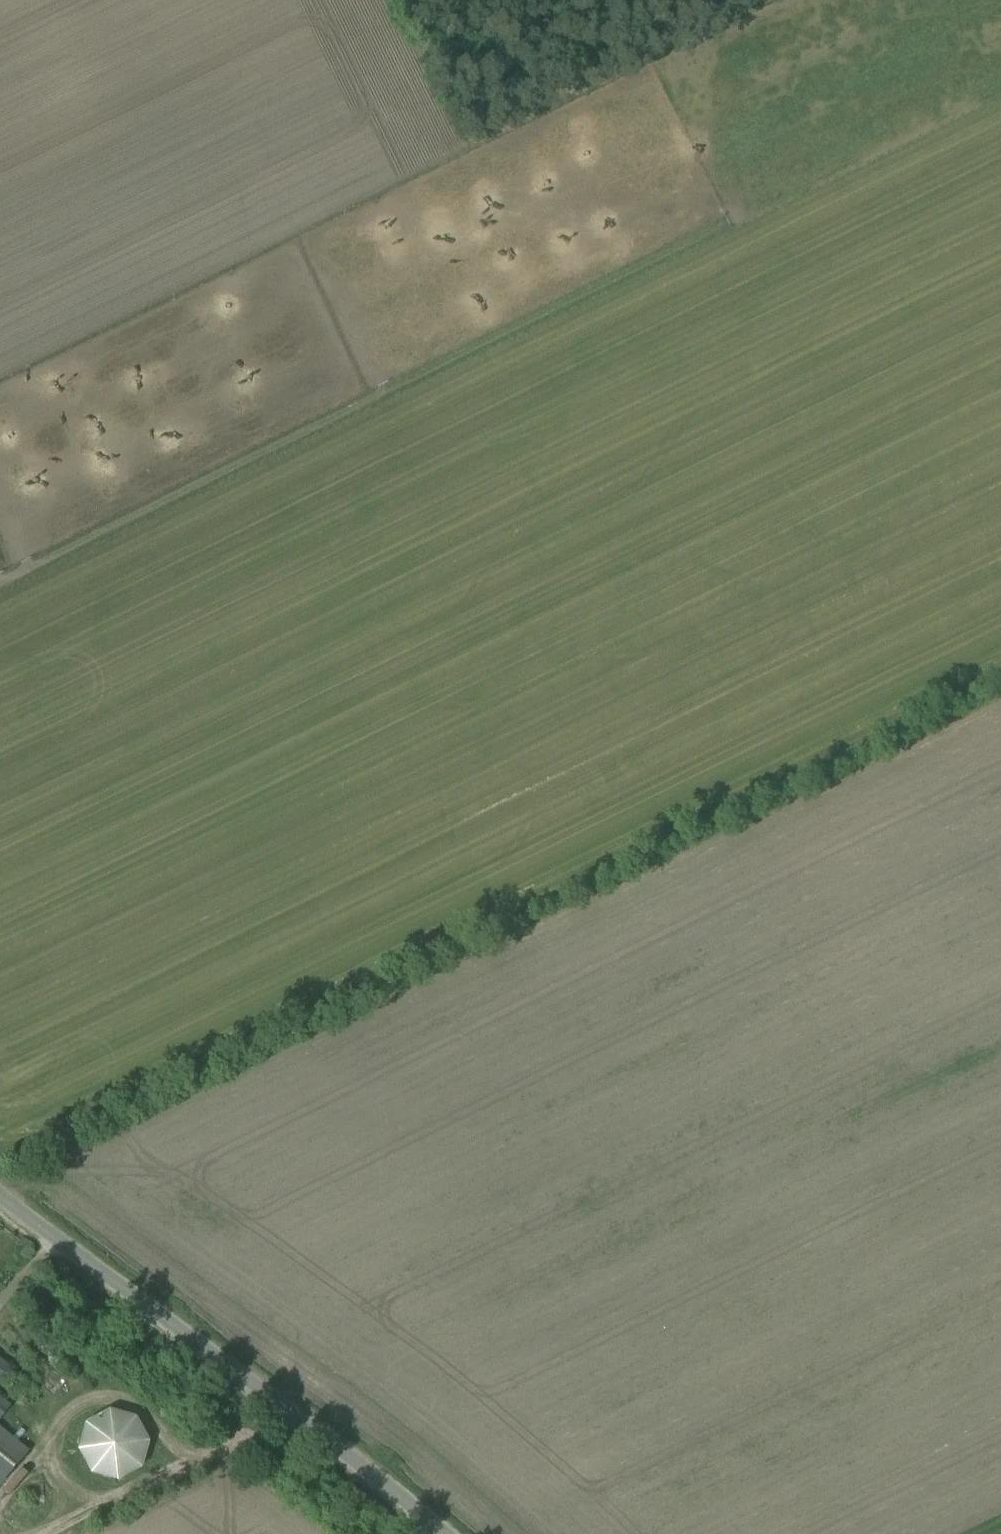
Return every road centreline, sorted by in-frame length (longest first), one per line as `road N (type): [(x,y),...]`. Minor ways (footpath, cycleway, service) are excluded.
road 1 (unclassified): [(453,1533),(313,1413),(0,1182)]

